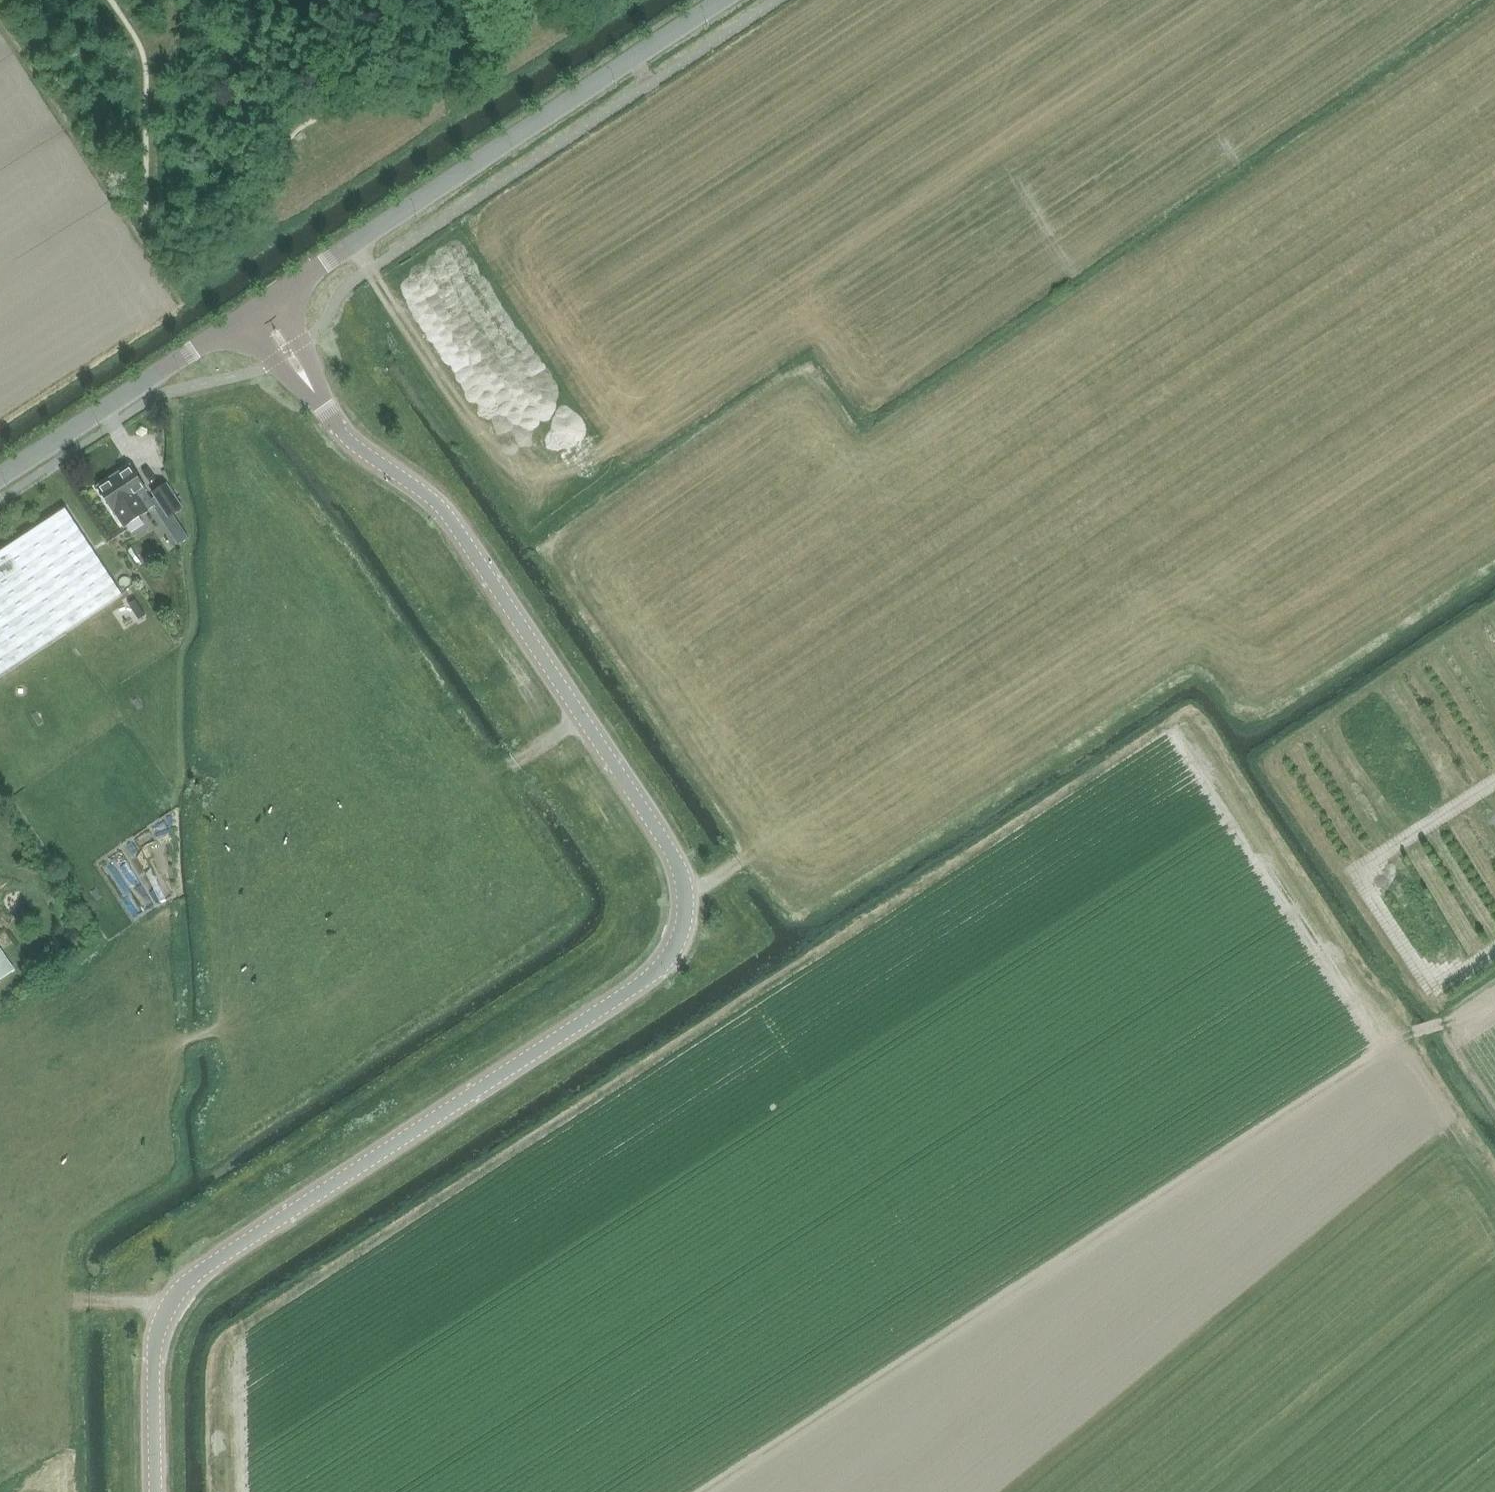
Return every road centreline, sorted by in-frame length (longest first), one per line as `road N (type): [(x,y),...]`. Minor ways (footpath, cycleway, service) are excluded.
road 1 (tertiary): [(155,1491),(153,1363),(174,1297),(219,1259),(652,975),(675,948),(685,913),(672,853),(455,525),(426,493),(344,435),(261,309)]
road 2 (tertiary): [(261,309),(723,0)]
road 3 (tertiary): [(0,478),(261,309)]

